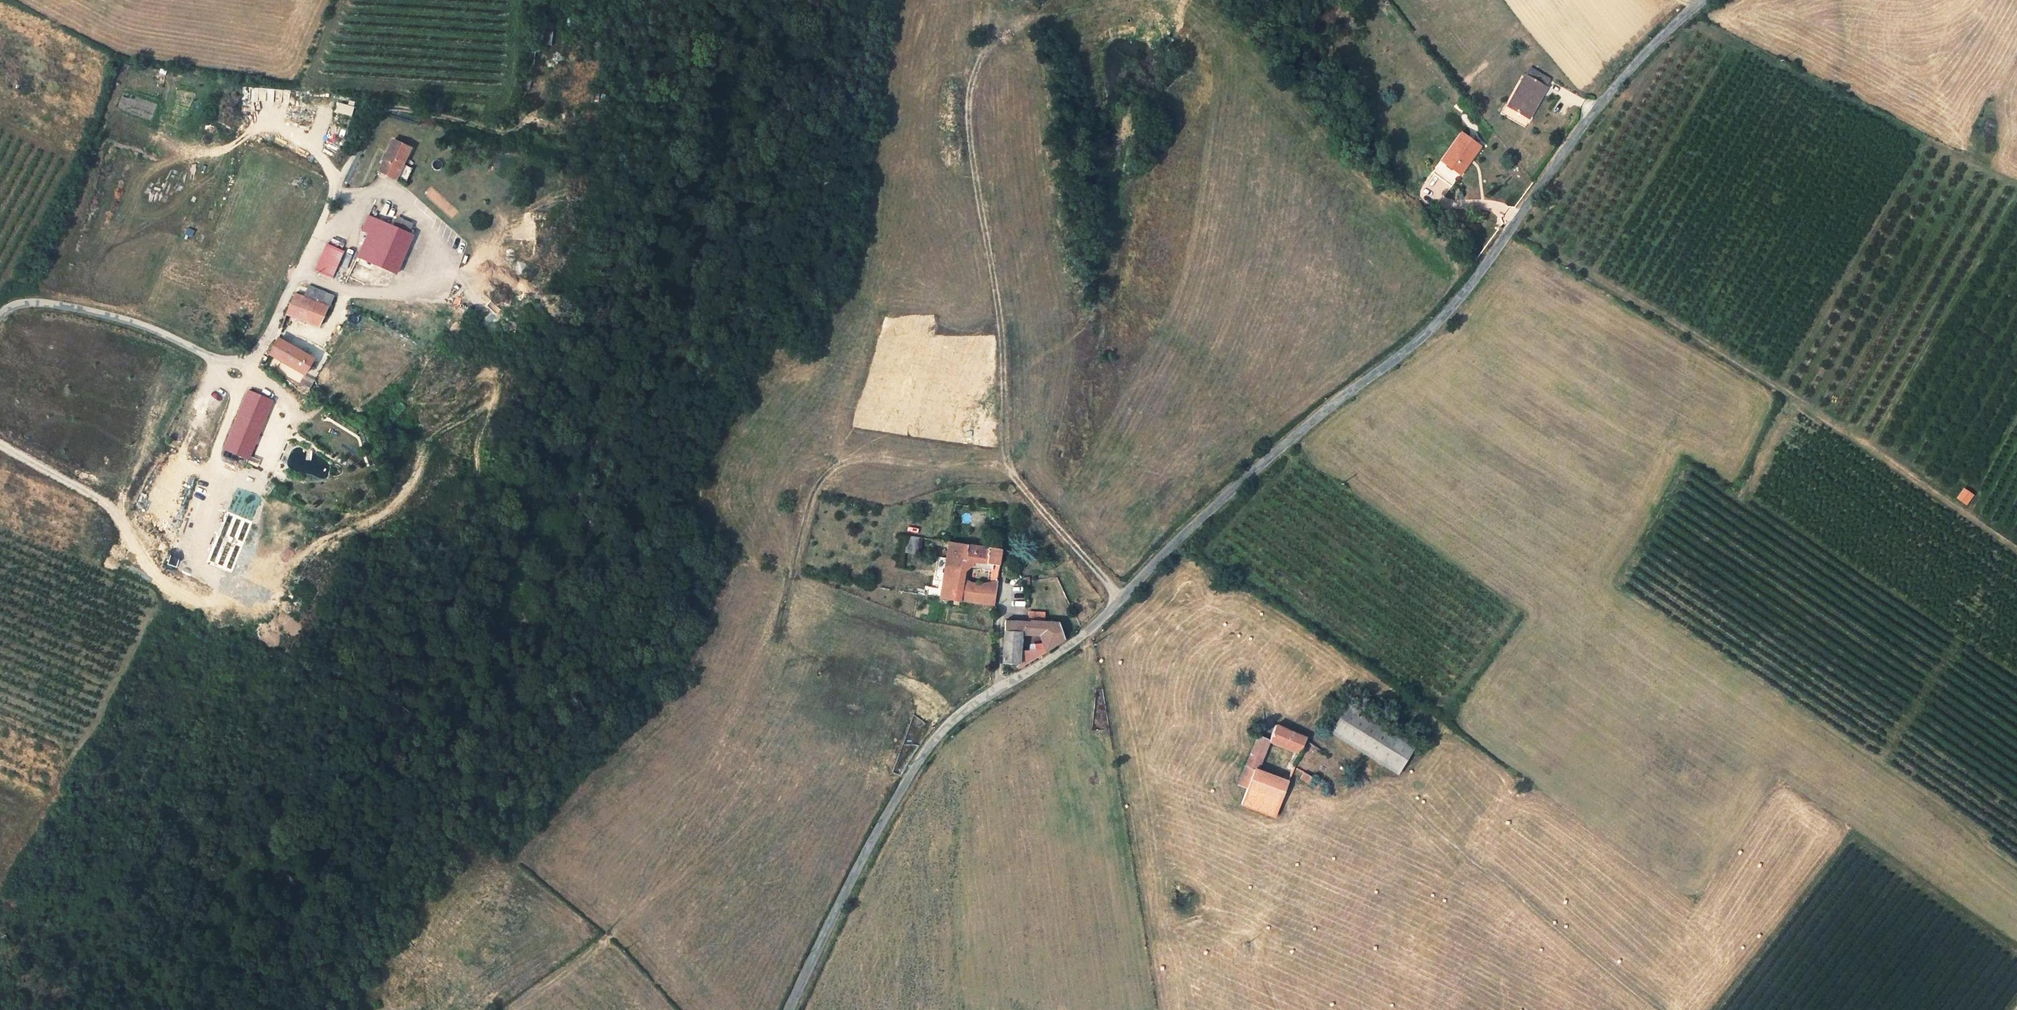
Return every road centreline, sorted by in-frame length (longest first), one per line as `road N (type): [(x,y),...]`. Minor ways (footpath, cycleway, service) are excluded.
road 1 (unclassified): [(789,1009),(895,795),(937,735),(1085,635),(1285,445),(1437,324),(1620,81),(1704,0)]
road 2 (residential): [(302,273),(266,344),(253,358),(234,361),(51,305),(20,306),(0,317)]
road 3 (residential): [(302,273),(350,291),(408,292),(426,282),(435,253),(428,217),(387,191),(369,194),(319,236)]

